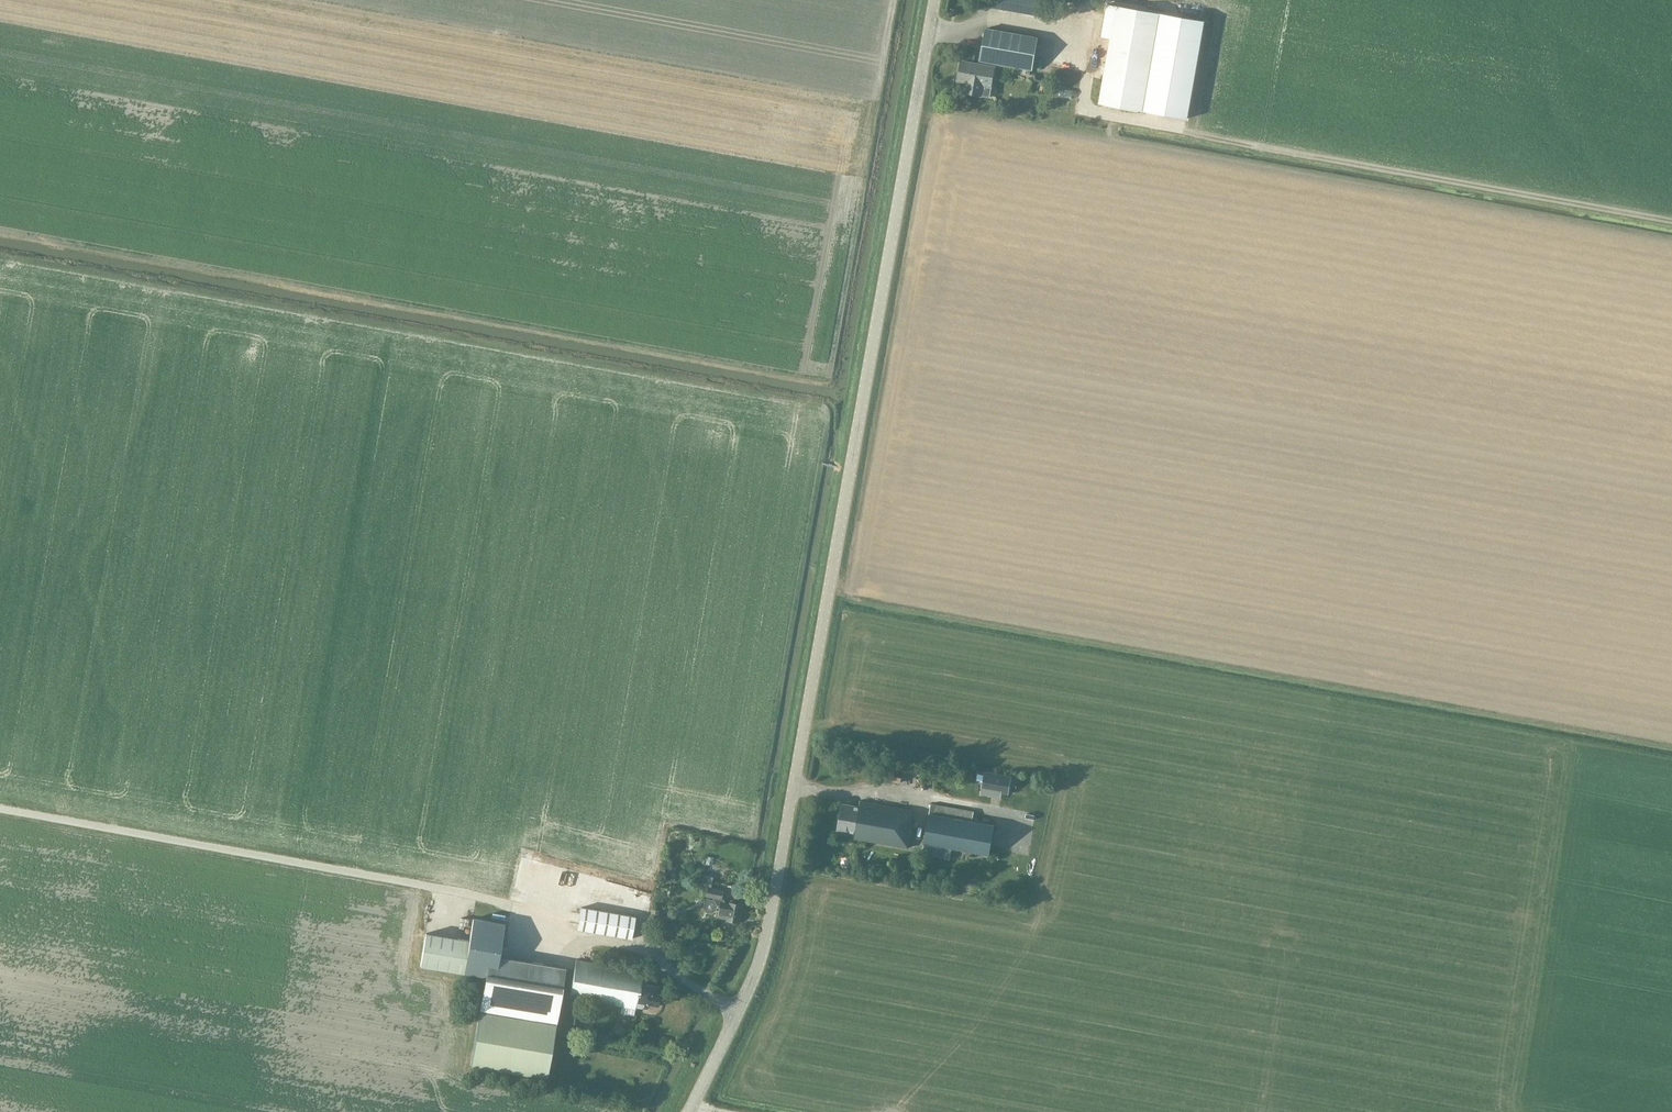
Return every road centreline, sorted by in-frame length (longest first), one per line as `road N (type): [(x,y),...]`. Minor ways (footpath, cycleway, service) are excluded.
road 1 (tertiary): [(689,1111),(746,995),(769,920),(934,0)]
road 2 (track): [(1671,218),(1180,127)]

